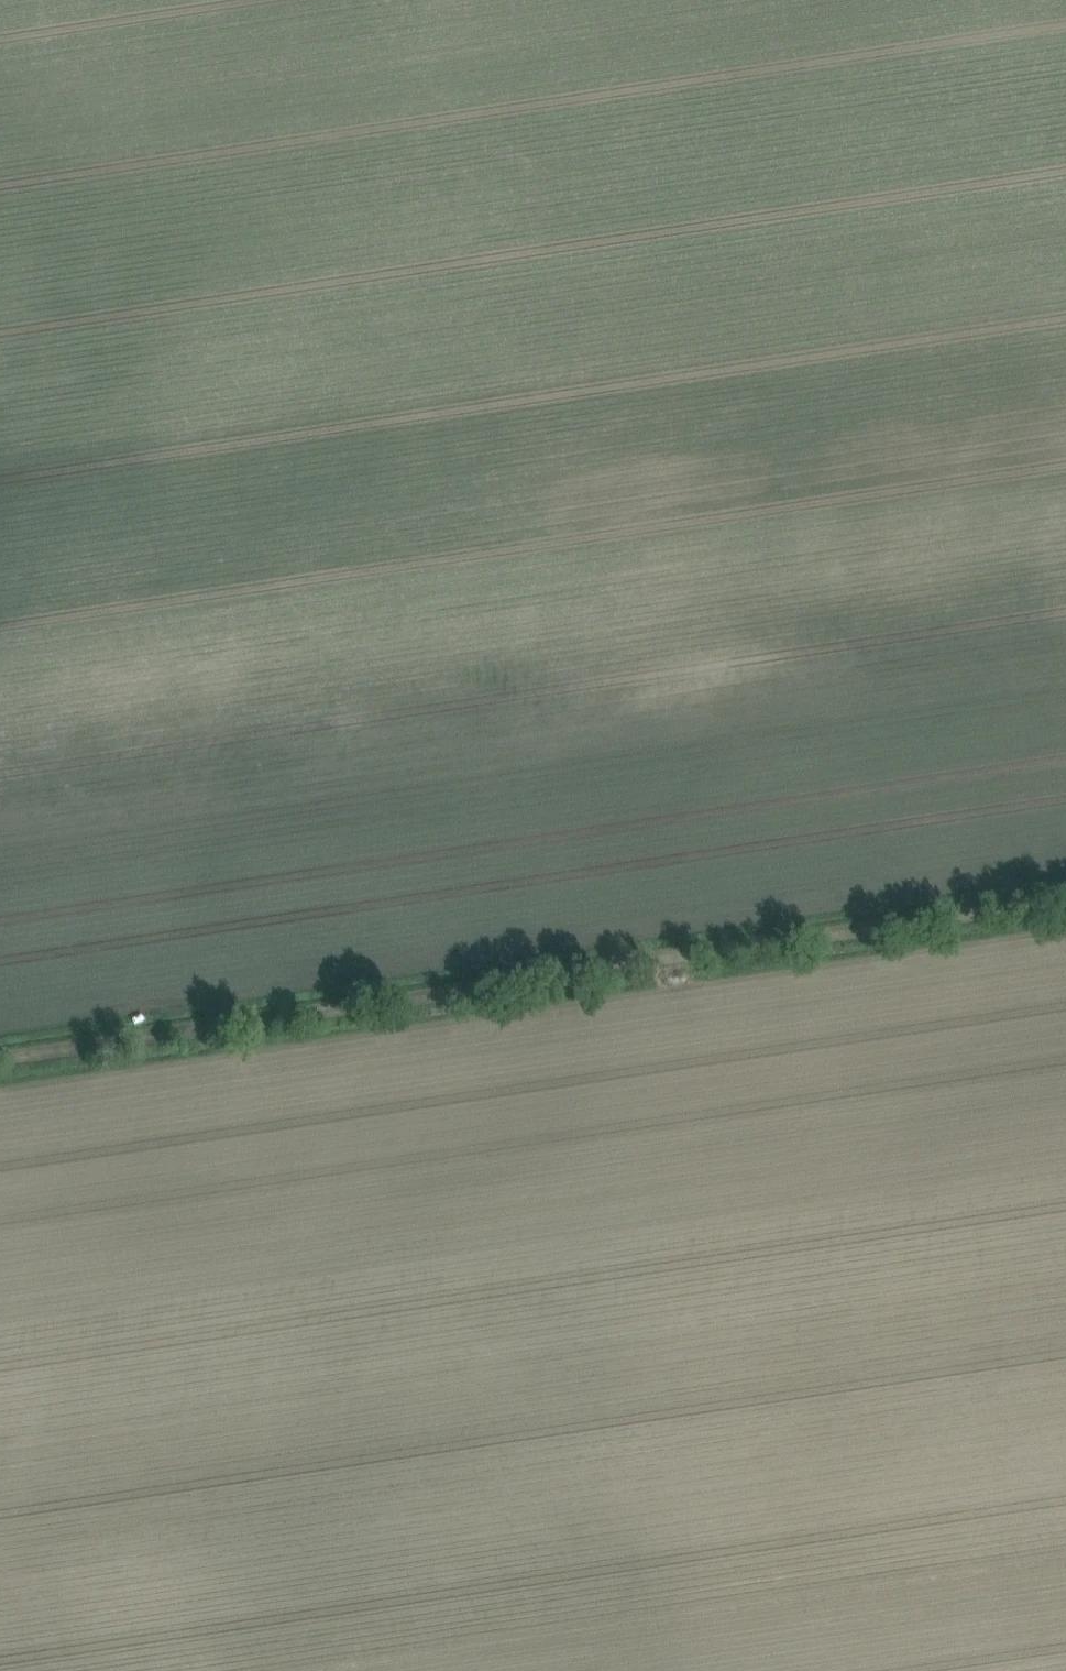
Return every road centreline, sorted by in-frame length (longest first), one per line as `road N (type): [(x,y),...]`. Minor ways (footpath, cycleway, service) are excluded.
road 1 (track): [(1065,900),(0,1059)]

